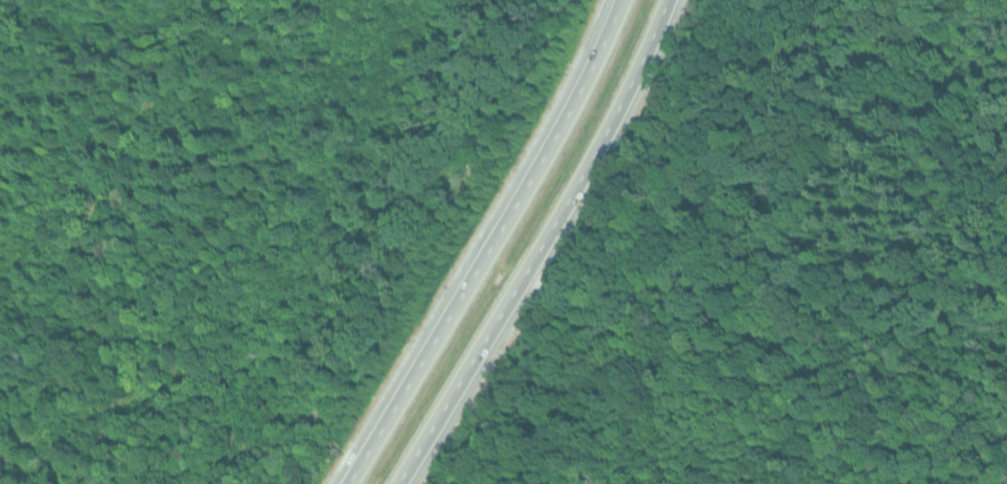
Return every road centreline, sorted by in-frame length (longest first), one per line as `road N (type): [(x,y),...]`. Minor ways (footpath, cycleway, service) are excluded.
road 1 (motorway): [(406,483),(623,132),(679,0)]
road 2 (motorway): [(615,0),(540,172),(343,483)]

